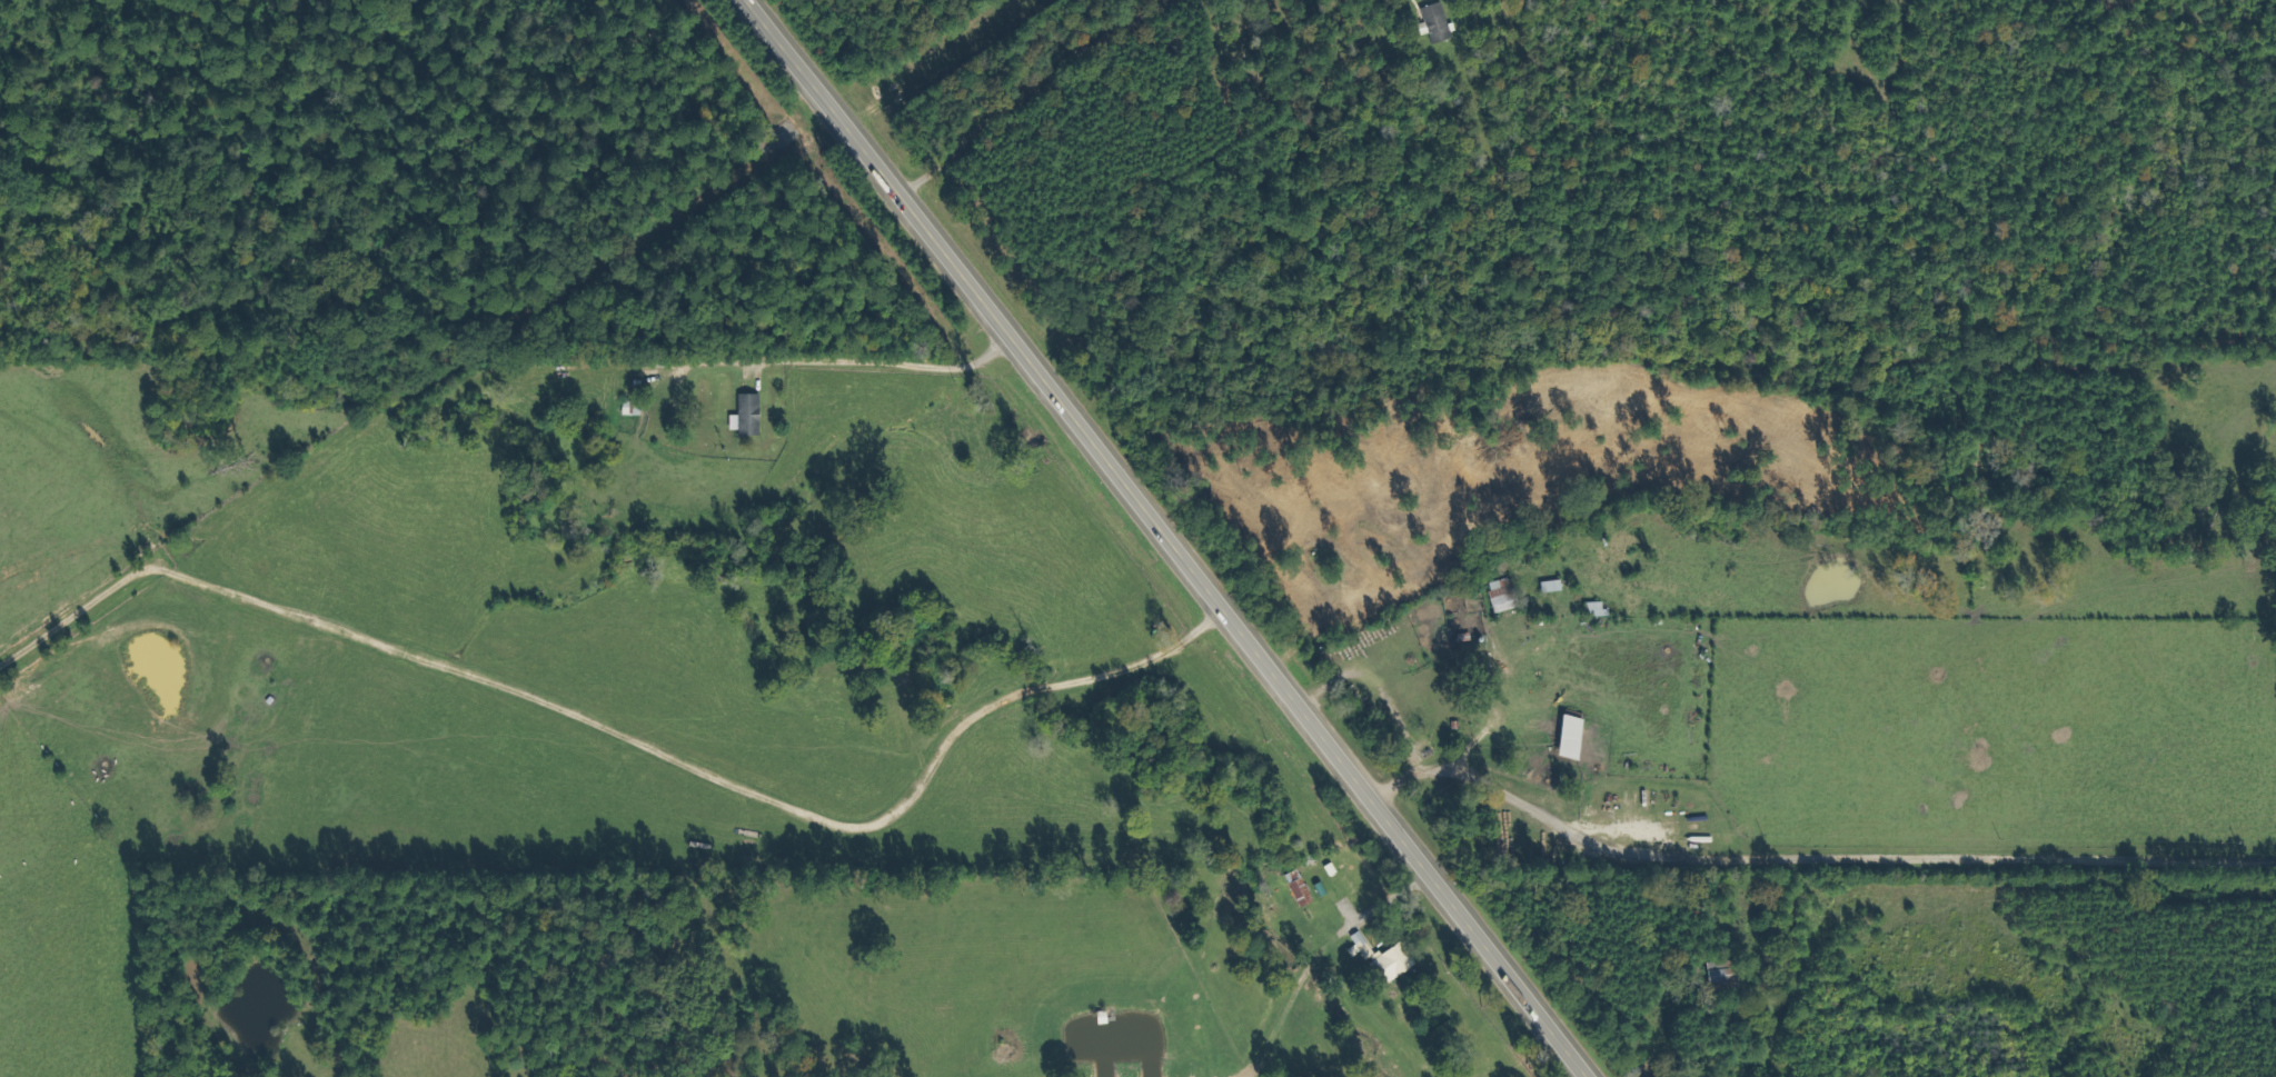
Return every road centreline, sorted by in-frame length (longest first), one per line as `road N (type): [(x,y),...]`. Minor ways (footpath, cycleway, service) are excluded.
road 1 (primary): [(1587,1076),(754,0)]

